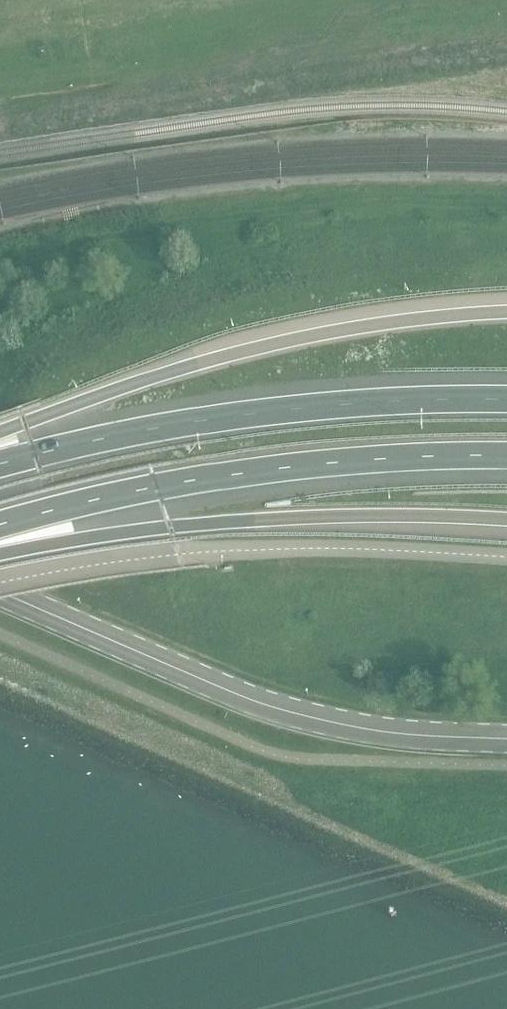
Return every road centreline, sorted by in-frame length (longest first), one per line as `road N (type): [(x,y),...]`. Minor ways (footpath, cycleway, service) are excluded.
road 1 (unclassified): [(506,741),(384,733),(286,713),(0,592)]
road 2 (motorway): [(506,312),(289,340),(0,435)]
road 3 (motorway): [(0,527),(304,462),(506,455)]
road 4 (motorway): [(506,402),(226,420),(0,468)]
road 5 (unclassified): [(506,556),(261,548),(0,583)]
road 6 (motorway): [(0,552),(253,519),(506,520)]

